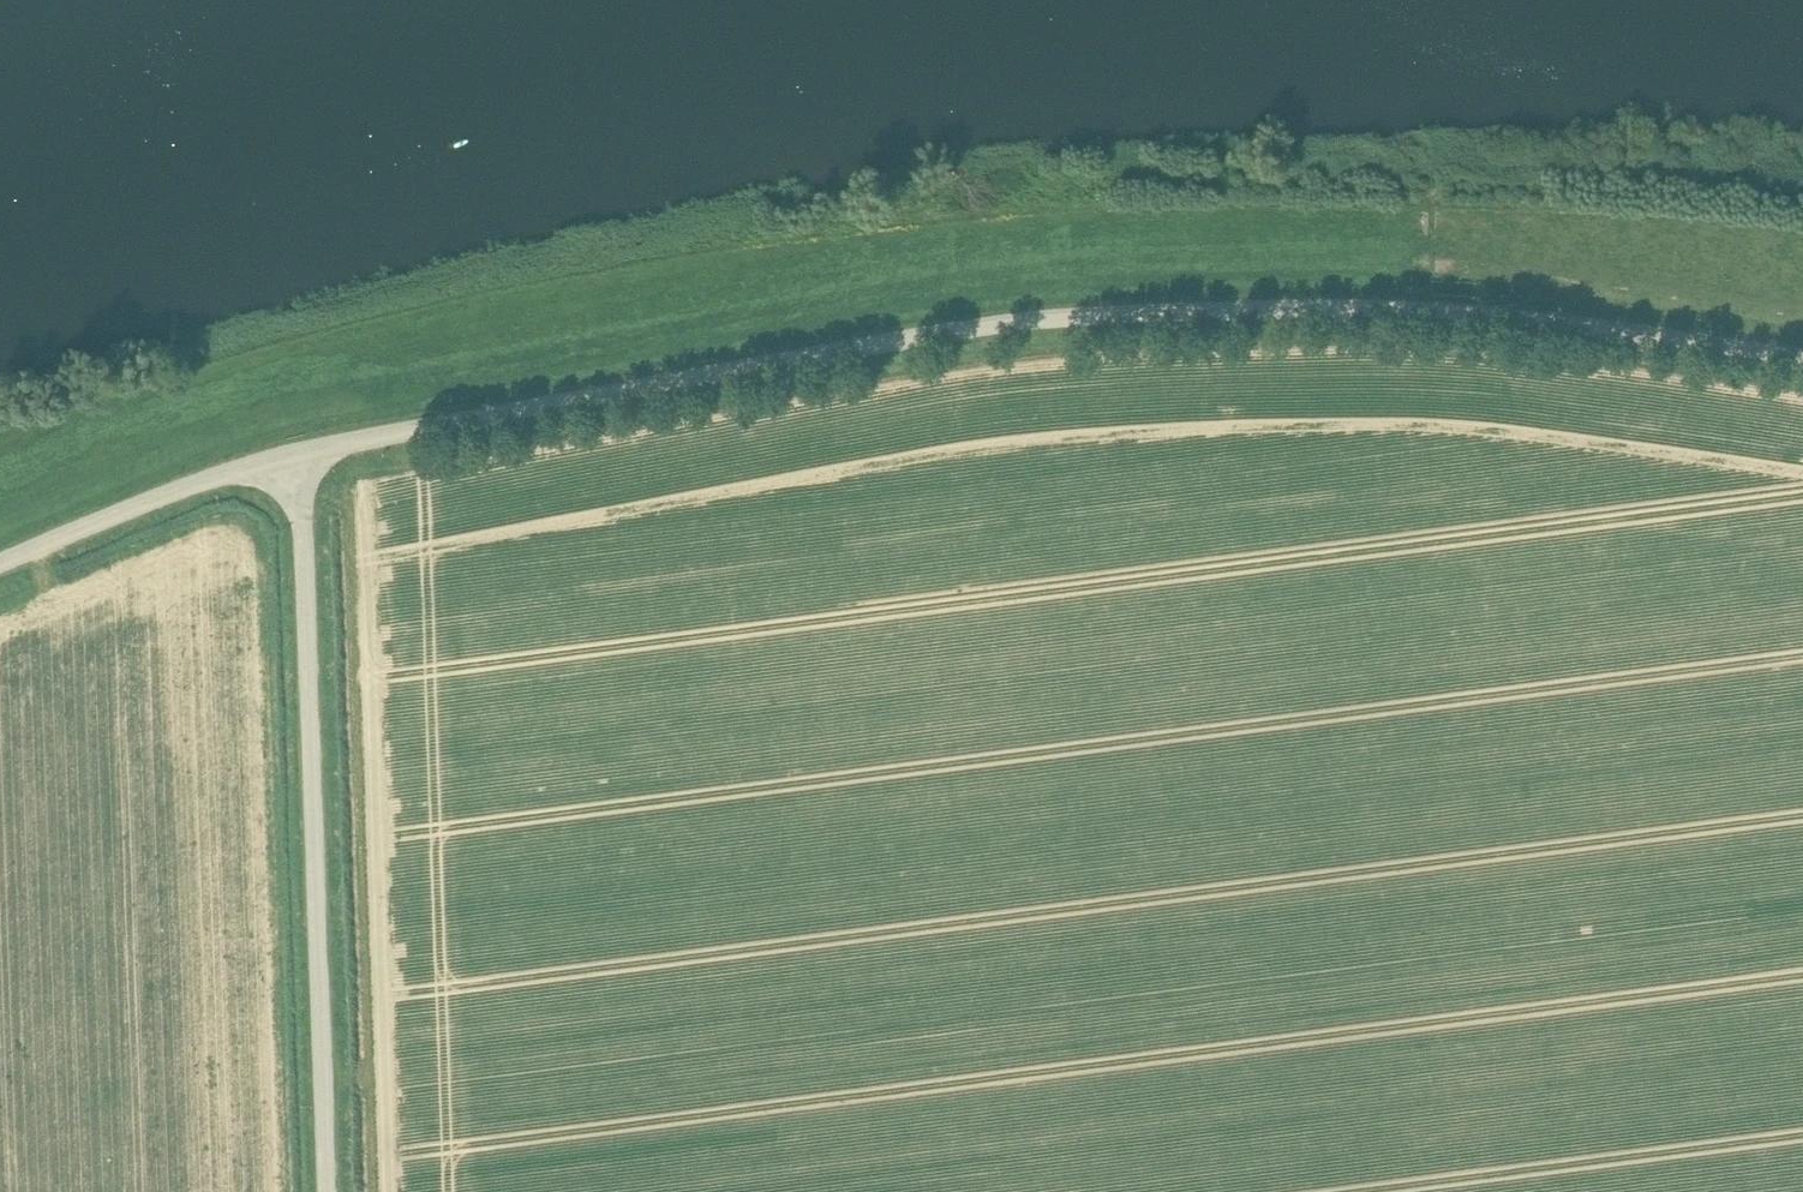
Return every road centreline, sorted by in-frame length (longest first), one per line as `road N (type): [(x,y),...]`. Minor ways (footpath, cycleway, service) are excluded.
road 1 (unclassified): [(1802,356),(1408,310),(1174,312),(970,329),(297,457)]
road 2 (unclassified): [(325,1191),(297,457)]
road 3 (unclassified): [(297,457),(194,483),(0,566)]

